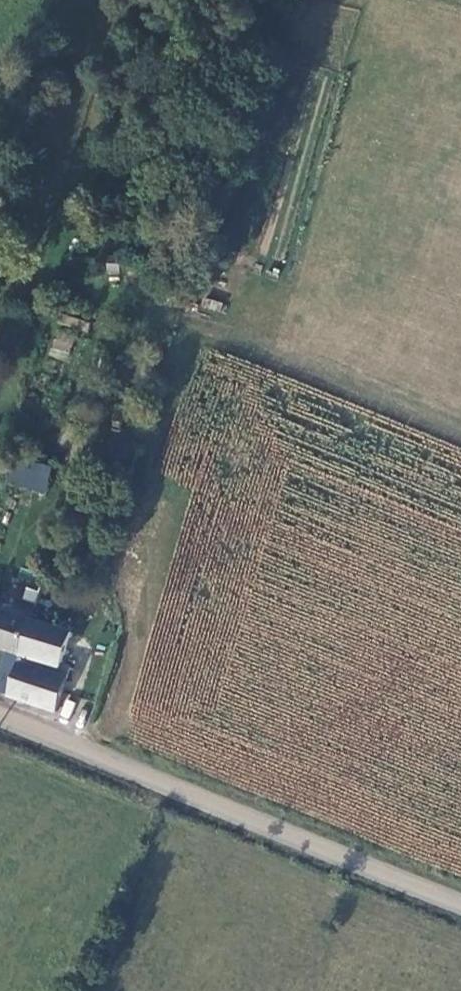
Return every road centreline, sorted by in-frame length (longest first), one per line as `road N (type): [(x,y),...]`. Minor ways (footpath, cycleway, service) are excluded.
road 1 (unclassified): [(460,907),(0,726)]

